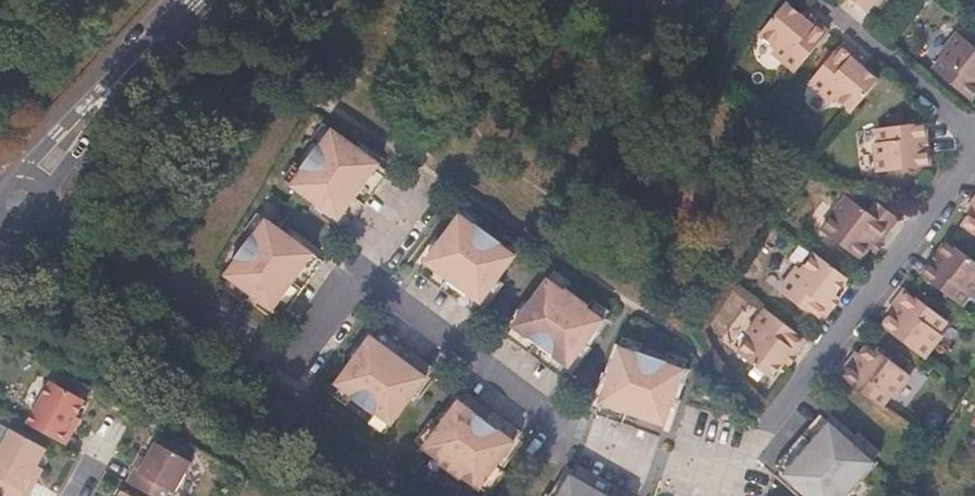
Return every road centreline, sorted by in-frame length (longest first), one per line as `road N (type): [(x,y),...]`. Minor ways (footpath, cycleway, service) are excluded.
road 1 (residential): [(21,206),(293,364),(363,275),(588,440),(724,481),(822,365),(974,151)]
road 2 (secondary): [(21,206),(196,0)]
road 3 (residential): [(974,134),(819,0)]

